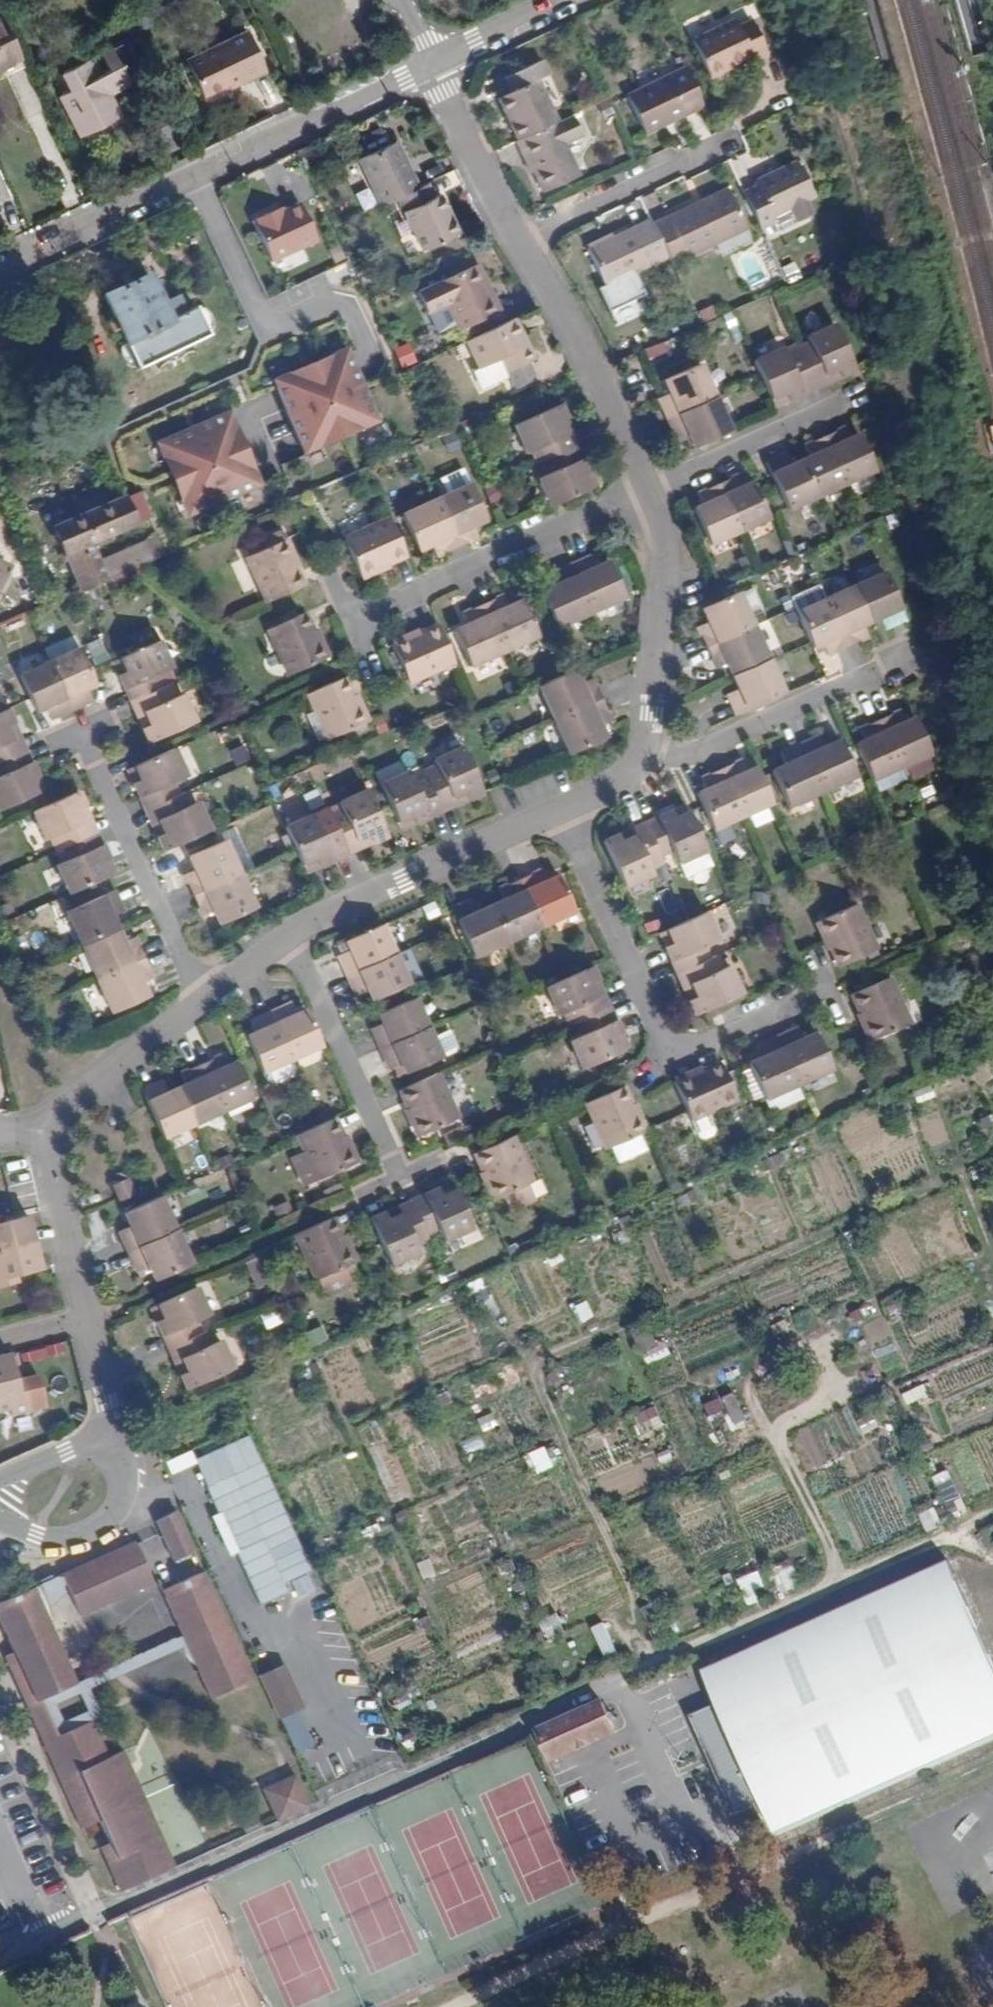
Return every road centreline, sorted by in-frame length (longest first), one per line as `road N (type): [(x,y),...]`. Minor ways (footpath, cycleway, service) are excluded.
road 1 (residential): [(832,1593),(45,1939)]
road 2 (residential): [(0,265),(433,65)]
road 3 (residential): [(564,808),(672,1057),(826,995)]
road 4 (residential): [(645,485),(352,615)]
road 5 (residential): [(206,1005),(84,734)]
road 6 (residential): [(295,931),(564,808)]
road 7 (residential): [(645,773),(668,544),(645,485)]
road 8 (residential): [(645,773),(903,656)]
road 9 (residential): [(645,485),(576,331),(520,238)]
road 10 (residential): [(295,931),(391,1176)]
road 11 (residential): [(520,238),(729,144)]
road 12 (residential): [(848,391),(645,485)]
road 13 (residential): [(37,1134),(206,1005)]
road 14 (residential): [(0,1526),(67,1542),(107,1527),(124,1504),(107,1436)]
road 15 (residential): [(520,238),(433,65)]
road 16 (residential): [(82,1317),(37,1134)]
road 17 (residential): [(433,65),(564,0)]
road 18 (residential): [(107,1436),(82,1317)]

